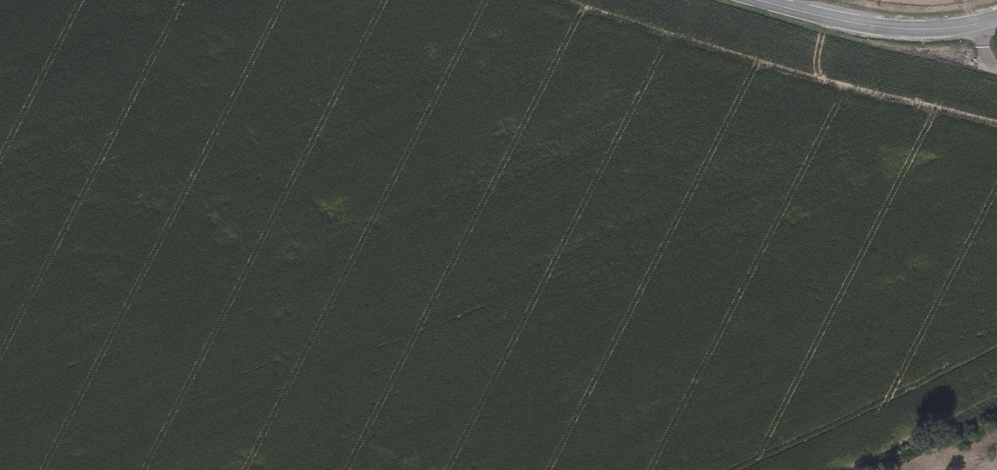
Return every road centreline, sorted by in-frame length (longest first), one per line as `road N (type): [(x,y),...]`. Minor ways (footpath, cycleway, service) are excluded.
road 1 (tertiary): [(757,0),(883,27),(996,19)]

